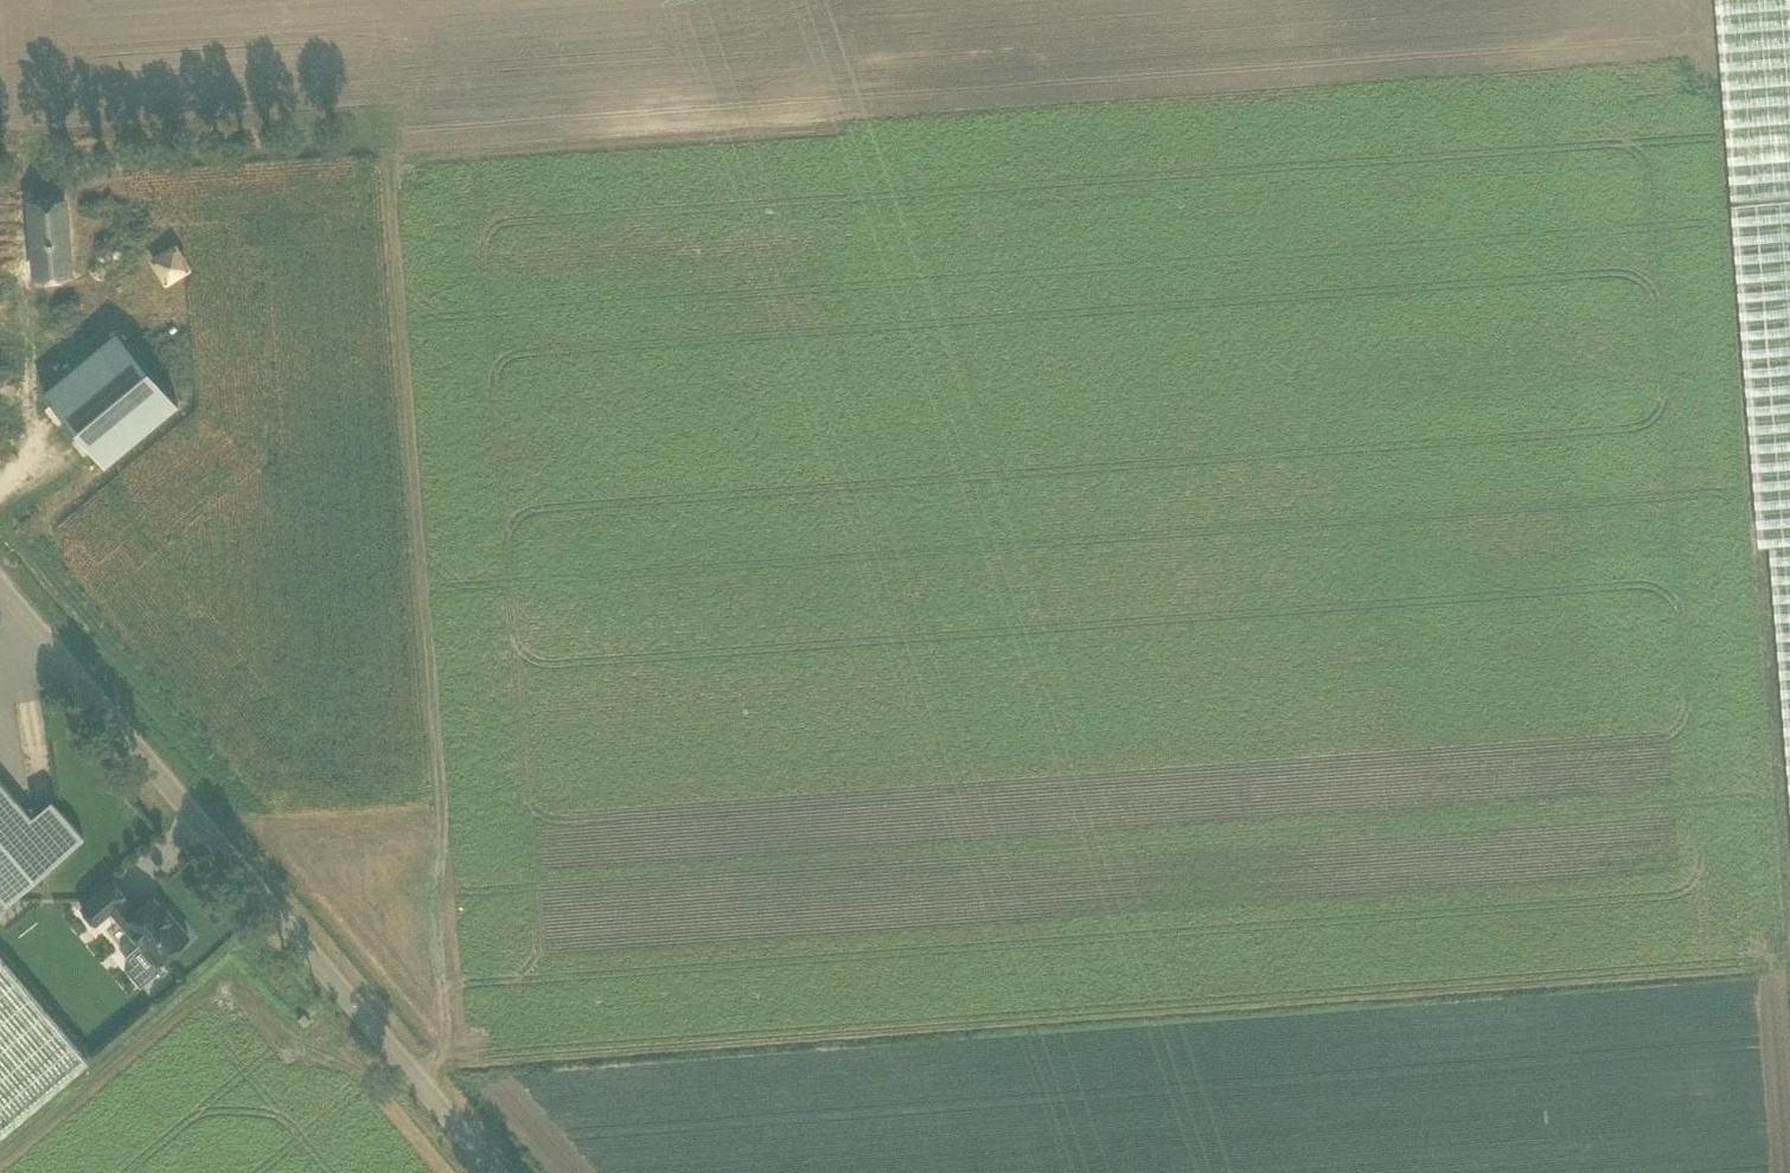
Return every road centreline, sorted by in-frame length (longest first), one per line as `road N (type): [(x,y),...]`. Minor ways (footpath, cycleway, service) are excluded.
road 1 (unclassified): [(491,1172),(0,594)]

